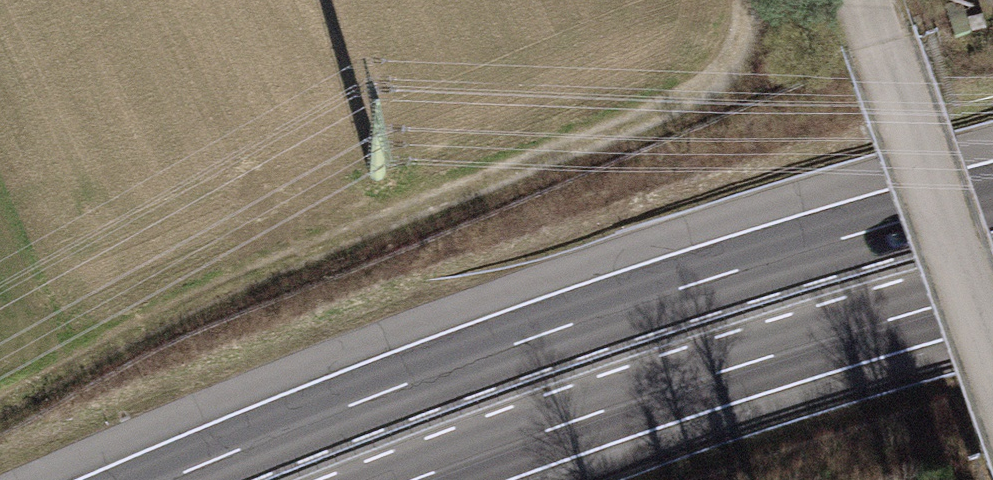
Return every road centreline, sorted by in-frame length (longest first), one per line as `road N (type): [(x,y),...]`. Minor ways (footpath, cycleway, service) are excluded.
road 1 (motorway): [(992,195),(524,339),(162,479)]
road 2 (track): [(0,397),(225,288),(704,93),(745,38),(744,0)]
road 3 (motorway): [(420,479),(723,373),(992,292)]
road 4 (unclassified): [(881,43),(992,361)]

